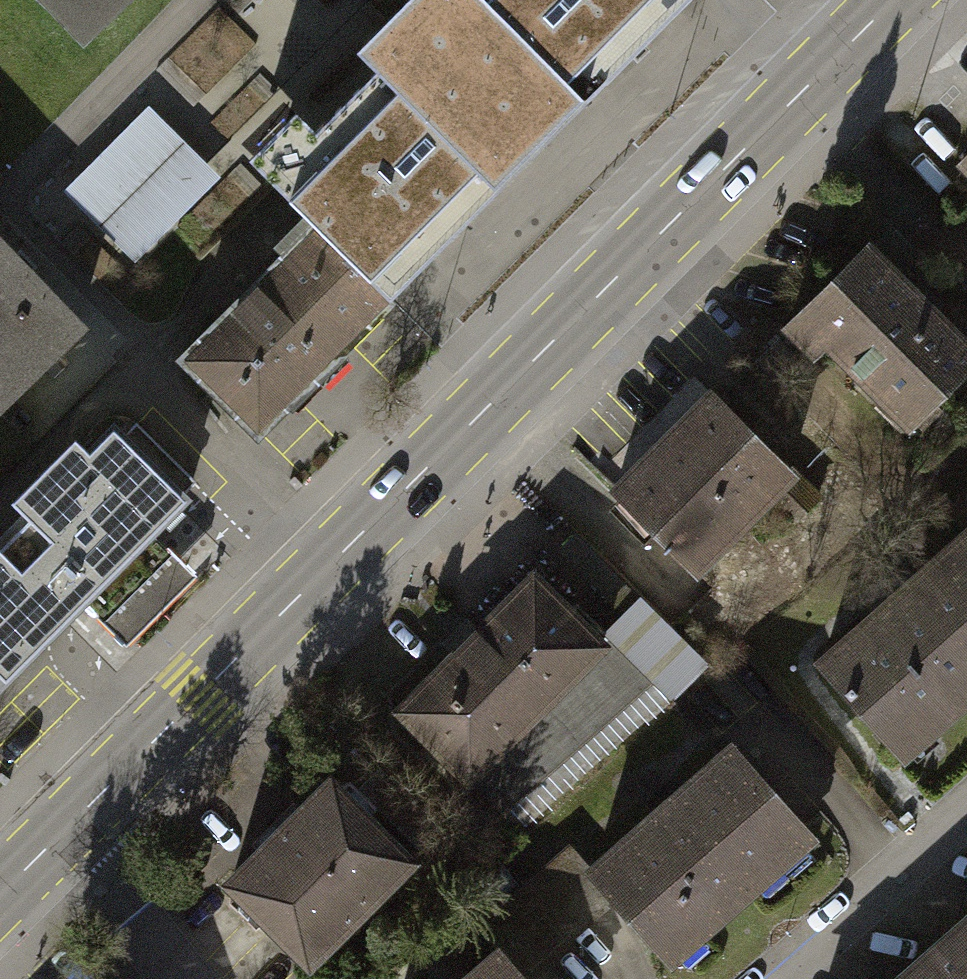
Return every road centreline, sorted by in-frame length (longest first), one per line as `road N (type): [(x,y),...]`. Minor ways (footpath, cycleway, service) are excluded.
road 1 (primary): [(62,836),(894,0)]
road 2 (residential): [(799,978),(966,834)]
road 3 (residential): [(62,836),(177,978)]

